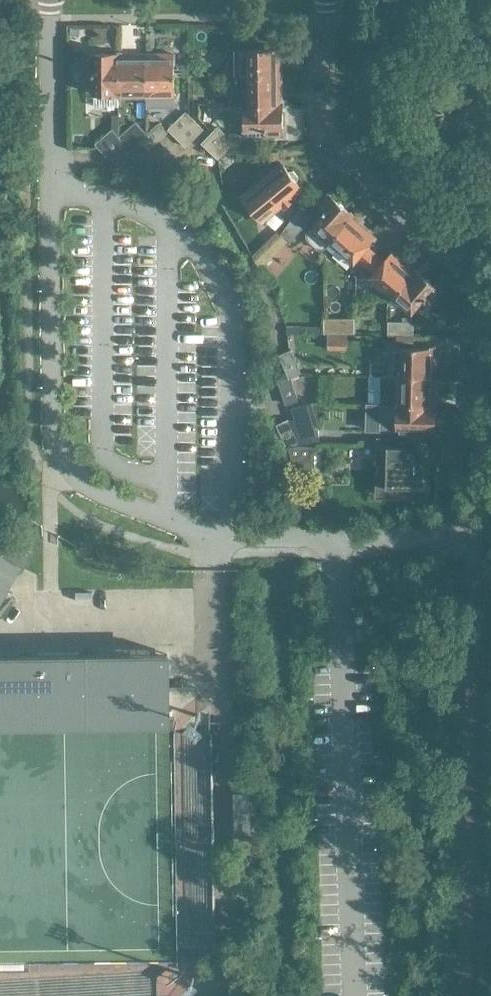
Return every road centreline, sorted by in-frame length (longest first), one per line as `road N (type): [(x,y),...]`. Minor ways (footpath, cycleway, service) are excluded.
road 1 (unclassified): [(55,0),(55,436),(71,469),(163,520),(214,532),(477,540)]
road 2 (residential): [(477,540),(478,283),(466,262),(349,160),(328,125),(327,0)]

